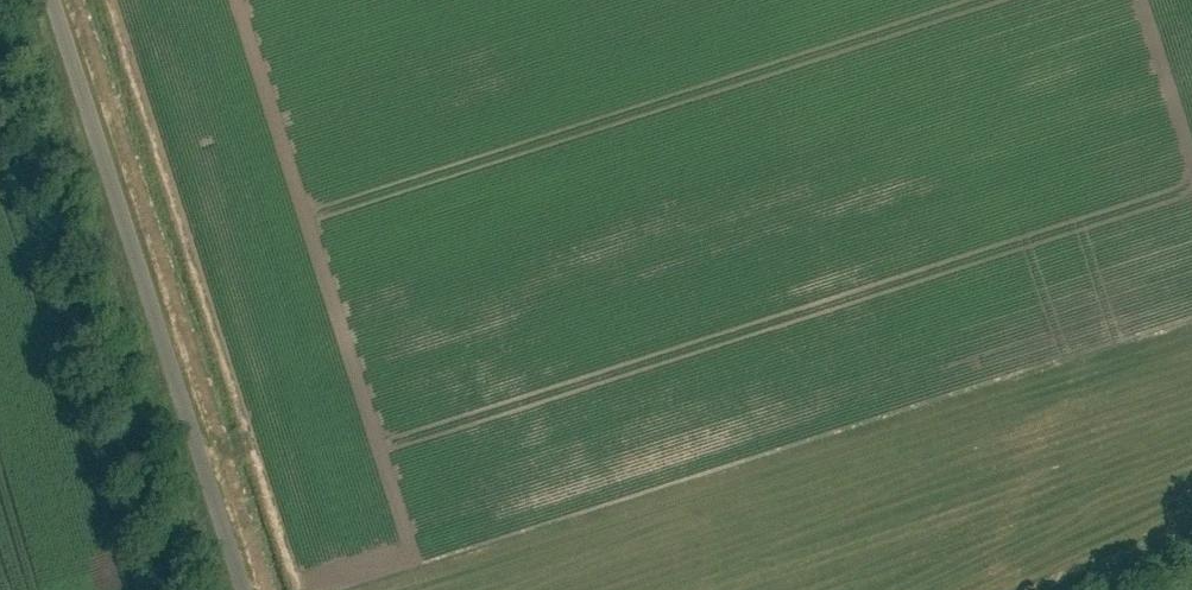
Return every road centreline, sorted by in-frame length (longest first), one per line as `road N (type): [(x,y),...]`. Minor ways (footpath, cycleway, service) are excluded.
road 1 (unclassified): [(246,589),(52,0)]
road 2 (track): [(1079,589),(1191,536)]

